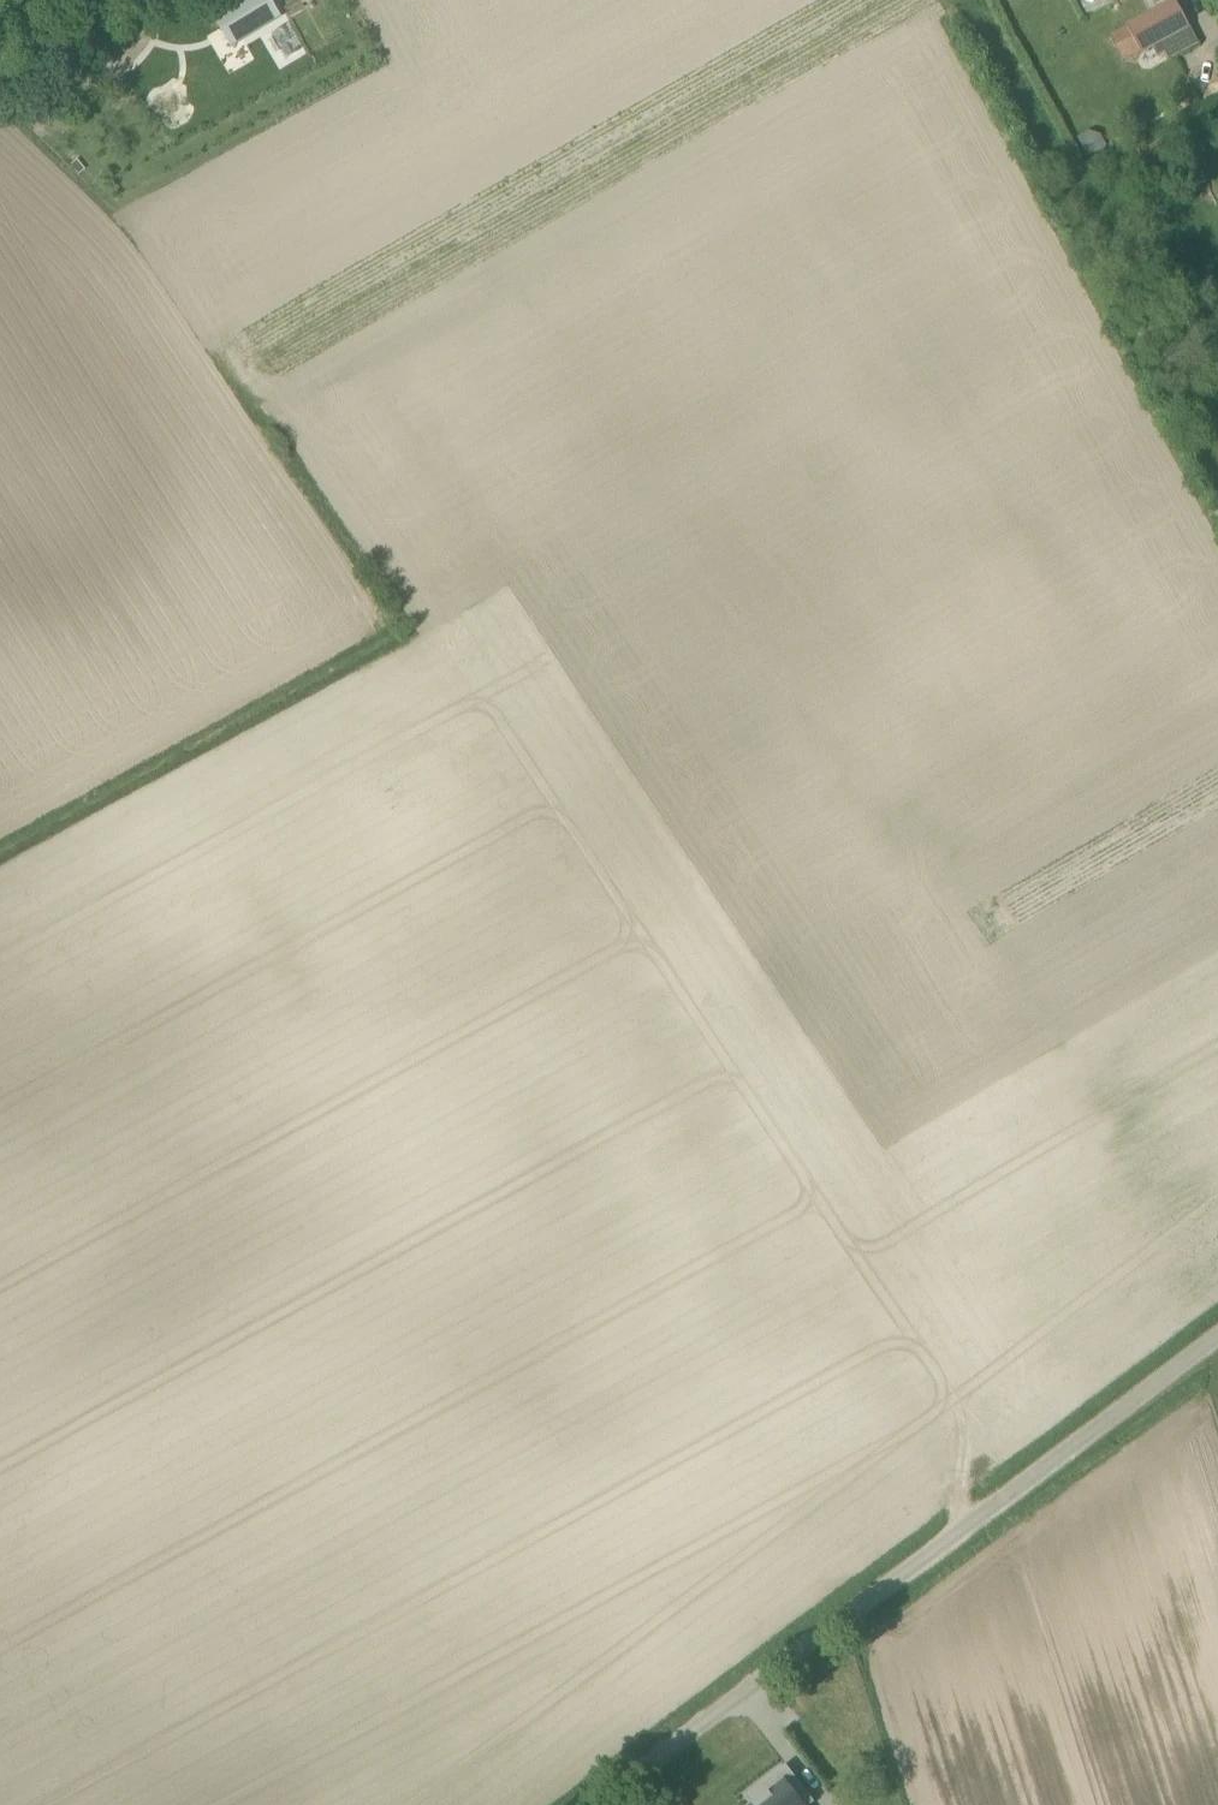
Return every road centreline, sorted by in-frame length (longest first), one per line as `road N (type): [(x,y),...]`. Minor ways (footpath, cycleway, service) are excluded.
road 1 (unclassified): [(614,1804),(1217,1357)]

